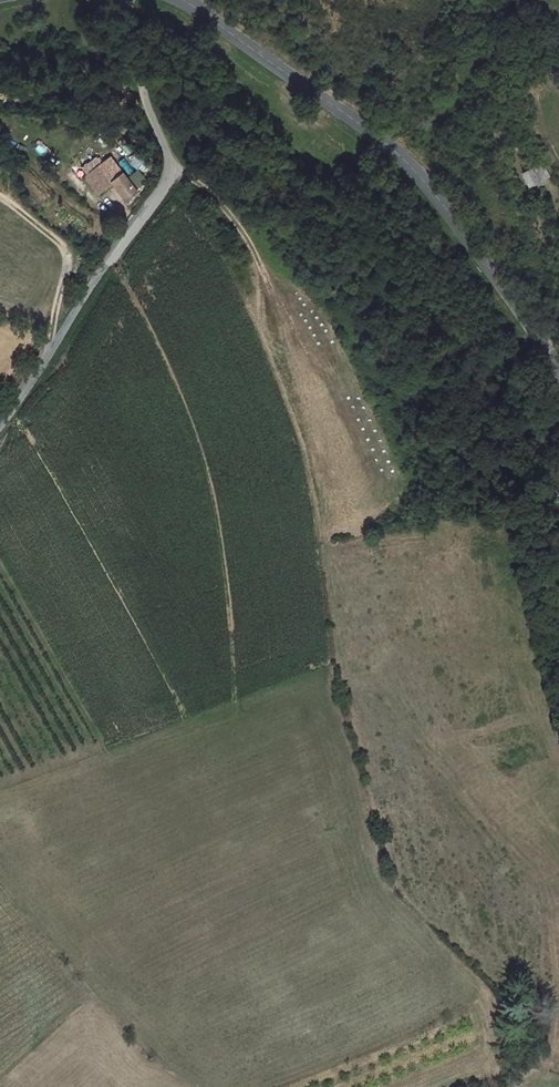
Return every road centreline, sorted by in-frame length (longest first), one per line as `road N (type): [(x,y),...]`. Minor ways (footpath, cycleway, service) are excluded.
road 1 (secondary): [(185,0),(389,146),(421,177),(558,367)]
road 2 (unclassified): [(0,421),(174,168),(136,76),(125,0)]

